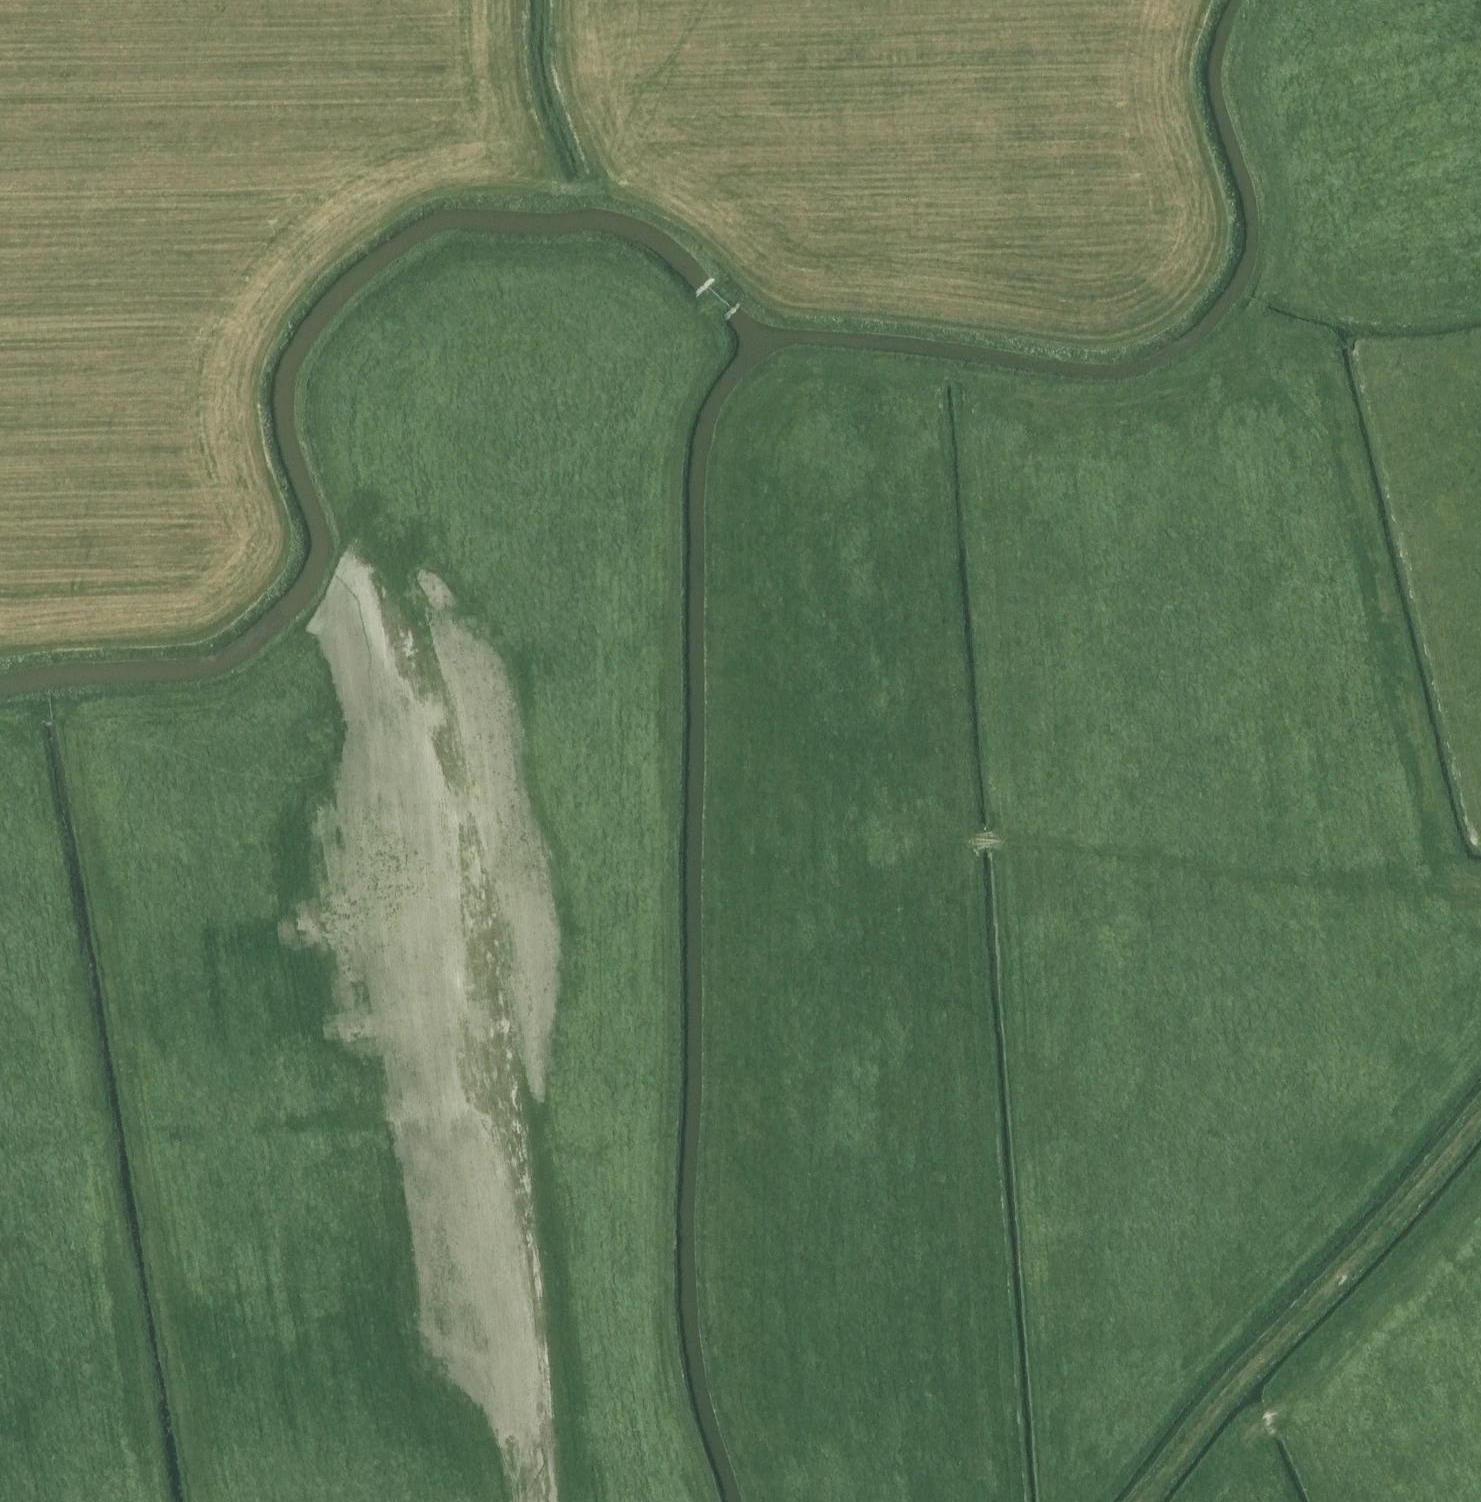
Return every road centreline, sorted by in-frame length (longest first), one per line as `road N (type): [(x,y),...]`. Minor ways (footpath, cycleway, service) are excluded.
road 1 (track): [(1480,1114),(1140,1501)]

